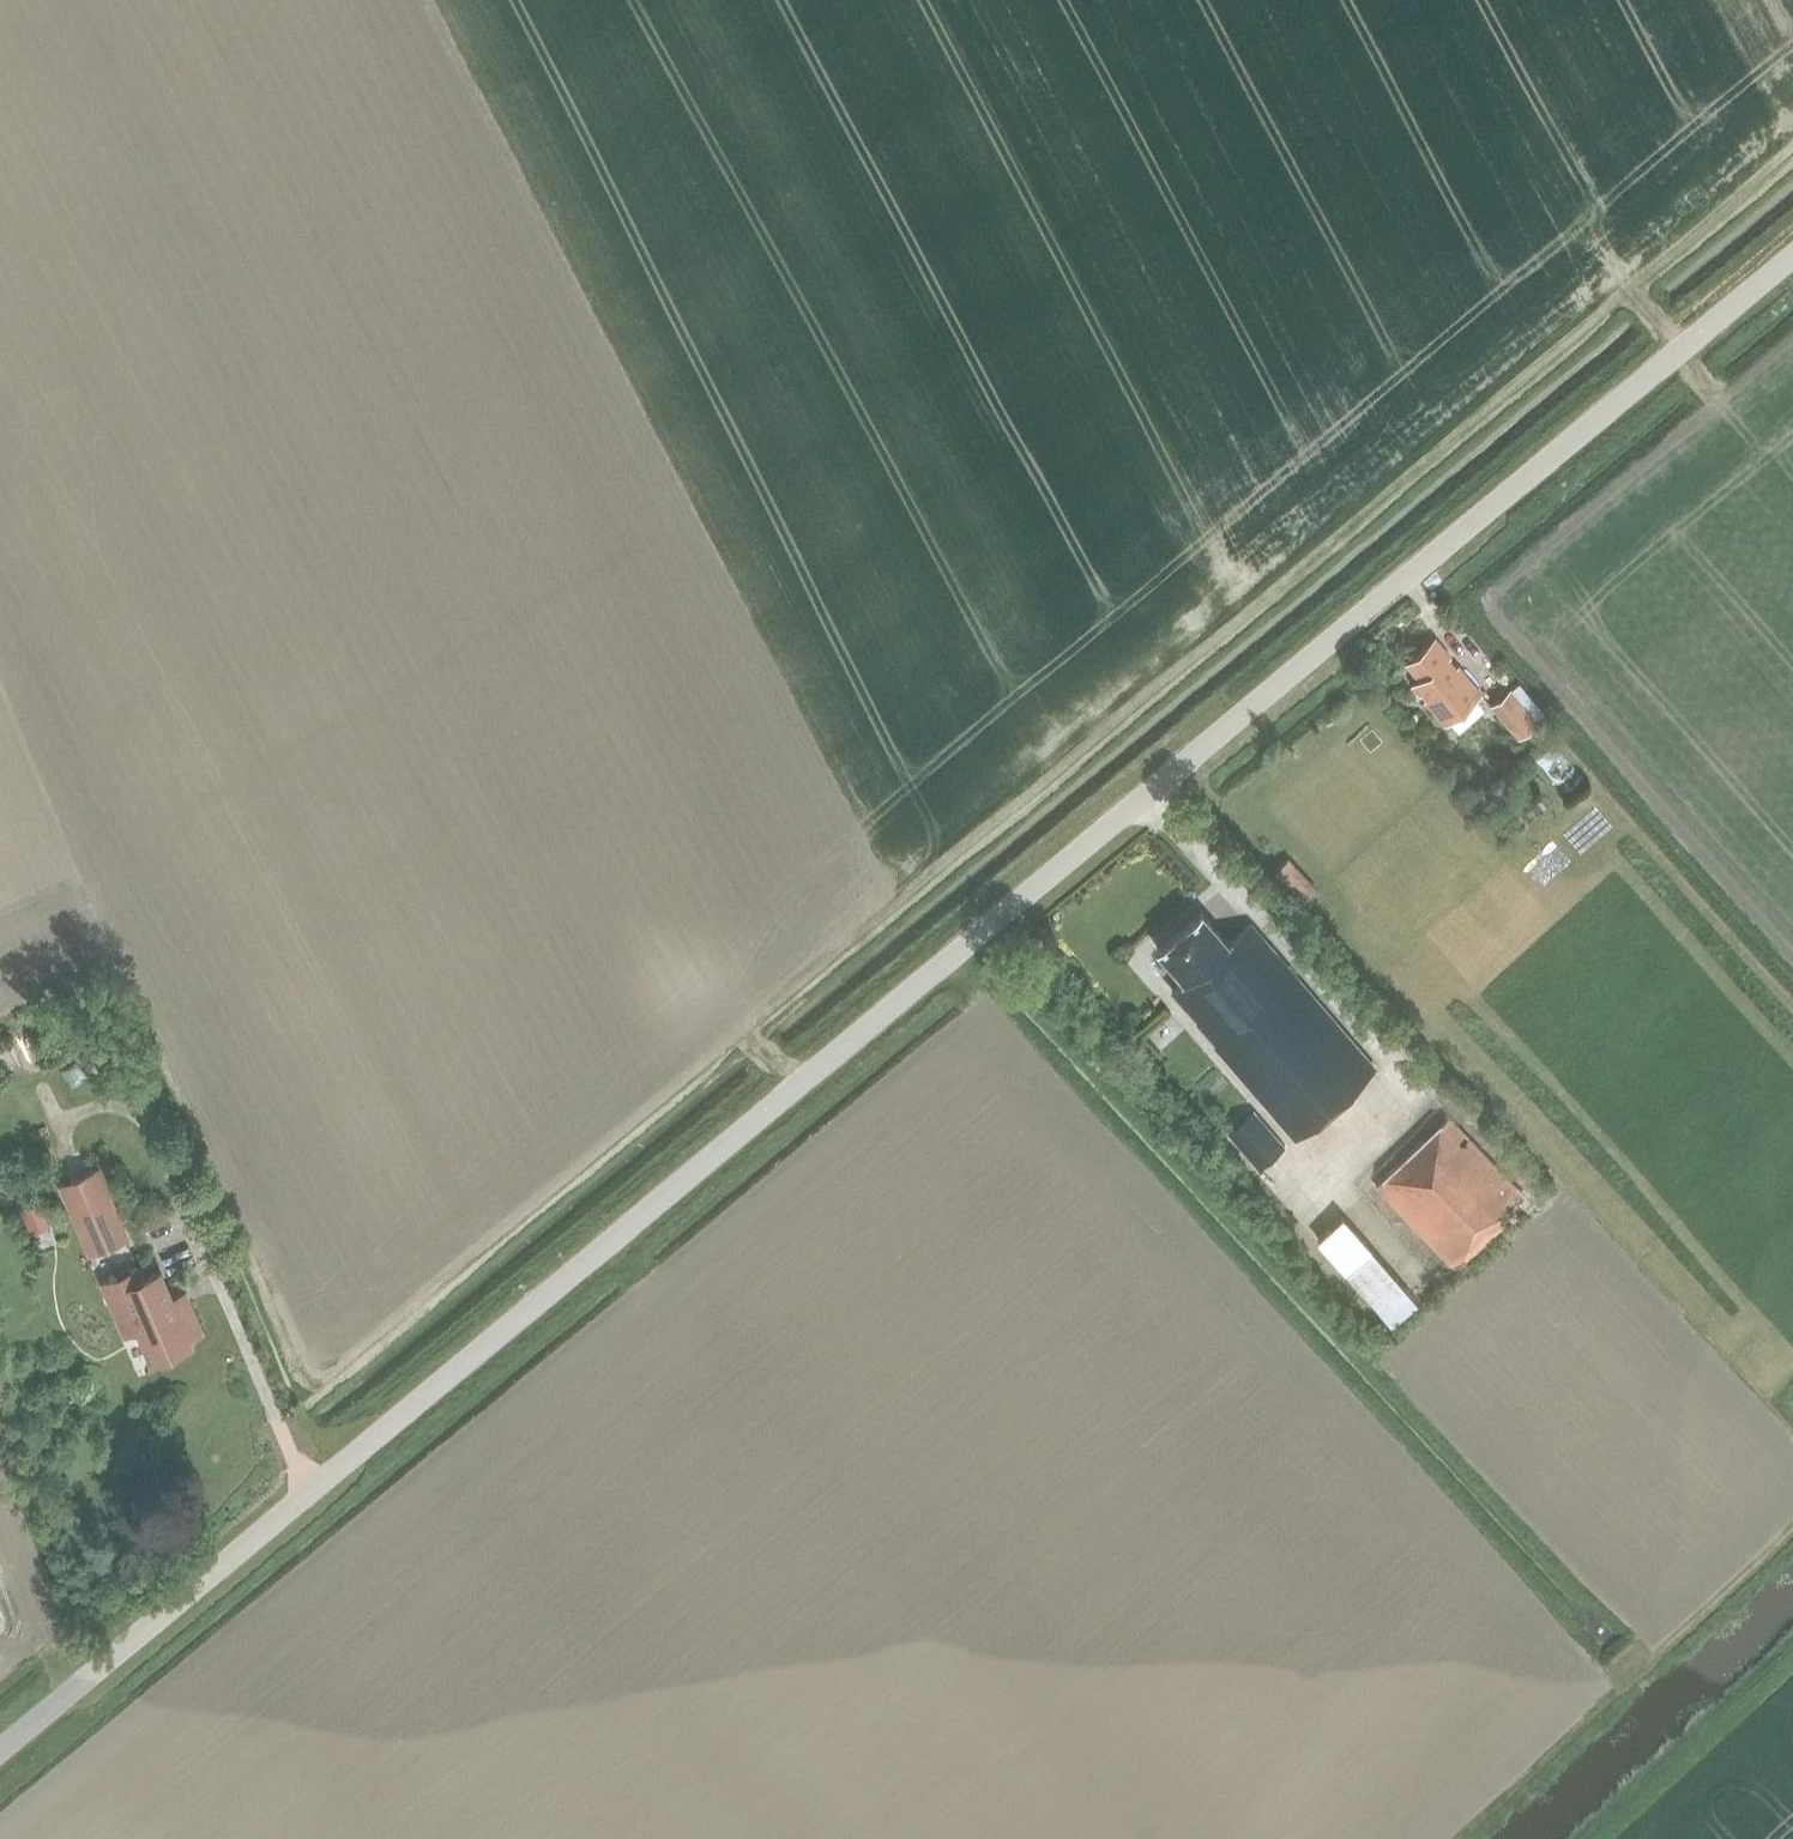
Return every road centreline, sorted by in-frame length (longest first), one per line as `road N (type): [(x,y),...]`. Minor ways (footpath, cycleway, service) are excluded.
road 1 (tertiary): [(0,1755),(1792,255)]

